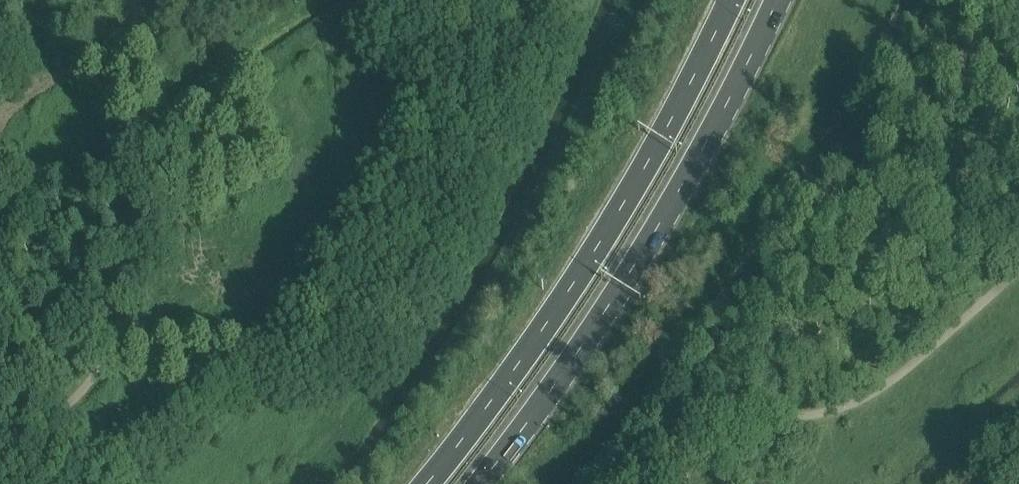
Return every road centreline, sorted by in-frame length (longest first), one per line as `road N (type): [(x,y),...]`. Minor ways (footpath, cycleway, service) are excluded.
road 1 (primary): [(731,0),(587,265),(427,483)]
road 2 (primary): [(481,483),(683,186),(780,0)]
road 3 (track): [(590,0),(570,56),(447,300),(312,483)]

